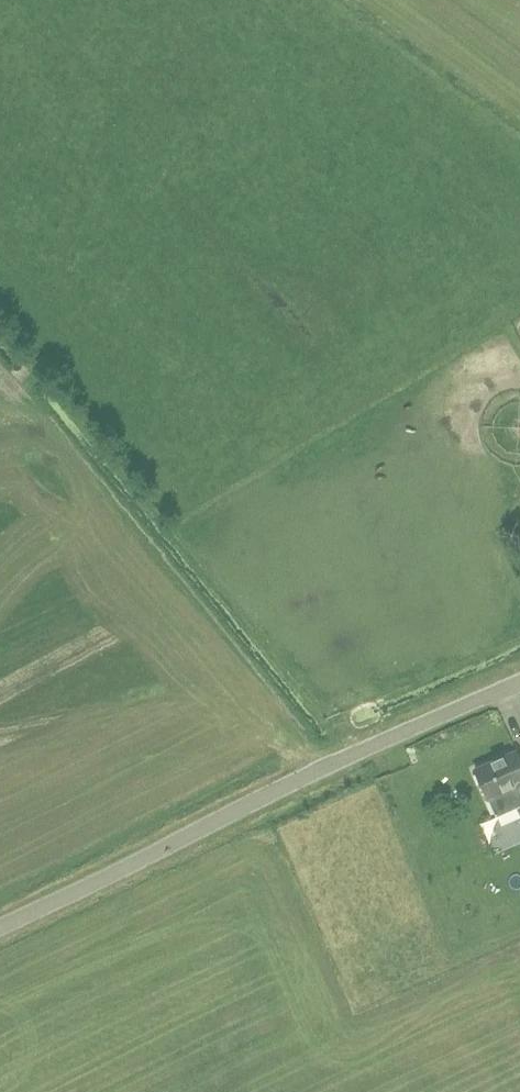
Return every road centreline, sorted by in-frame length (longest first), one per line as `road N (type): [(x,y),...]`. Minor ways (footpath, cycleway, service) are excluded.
road 1 (unclassified): [(0,926),(335,761),(519,682)]

